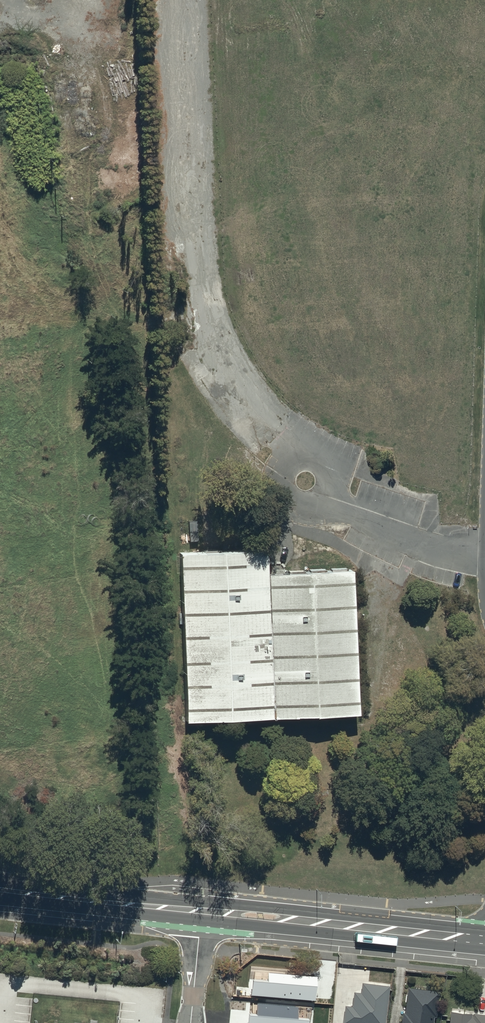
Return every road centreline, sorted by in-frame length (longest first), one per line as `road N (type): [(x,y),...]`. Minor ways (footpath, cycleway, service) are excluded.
road 1 (track): [(293,457),(210,343),(179,163),(167,0)]
road 2 (tertiary): [(200,911),(484,940)]
road 3 (tertiary): [(0,891),(200,911)]

